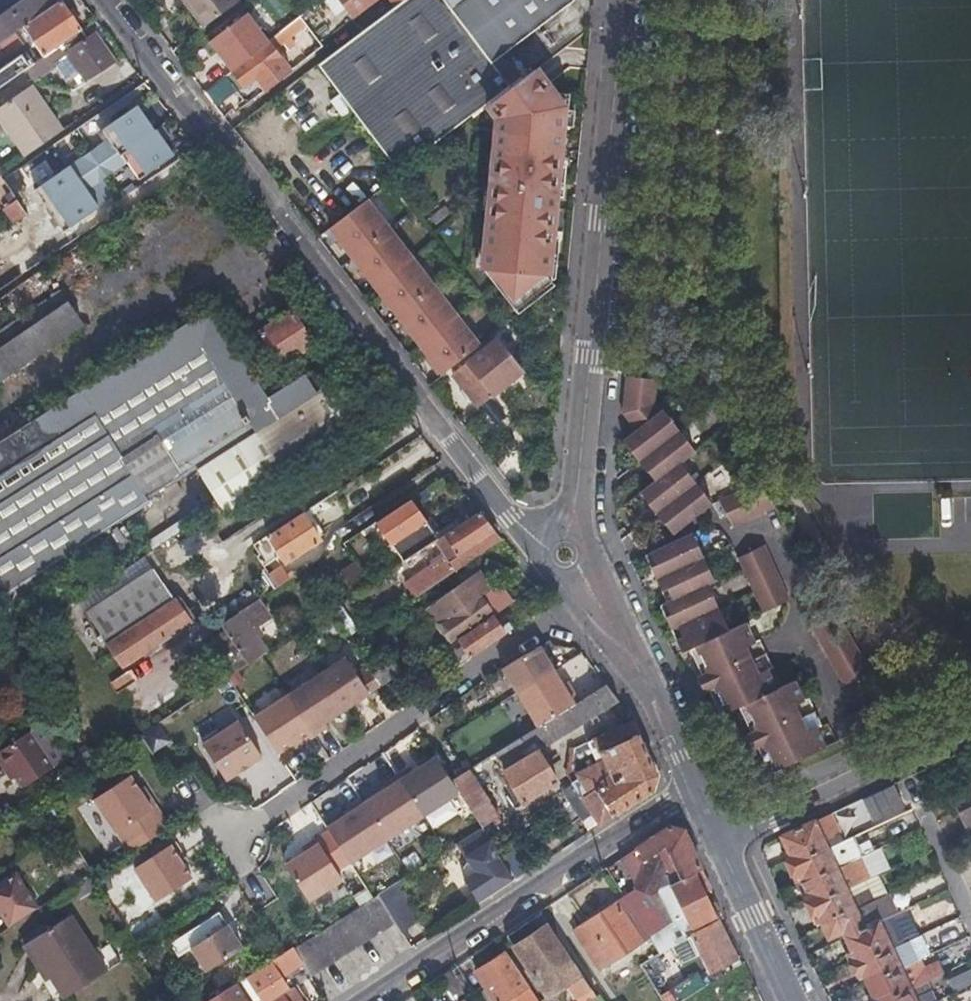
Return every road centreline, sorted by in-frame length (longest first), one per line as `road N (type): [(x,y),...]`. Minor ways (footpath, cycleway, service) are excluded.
road 1 (residential): [(96,0),(510,517),(565,556)]
road 2 (residential): [(619,0),(565,556)]
road 3 (residential): [(226,846),(593,592)]
road 4 (residential): [(367,1000),(690,791)]
road 5 (residential): [(970,727),(718,845)]
road 6 (residential): [(593,592),(661,710),(690,791)]
road 7 (residential): [(718,845),(791,1000)]

